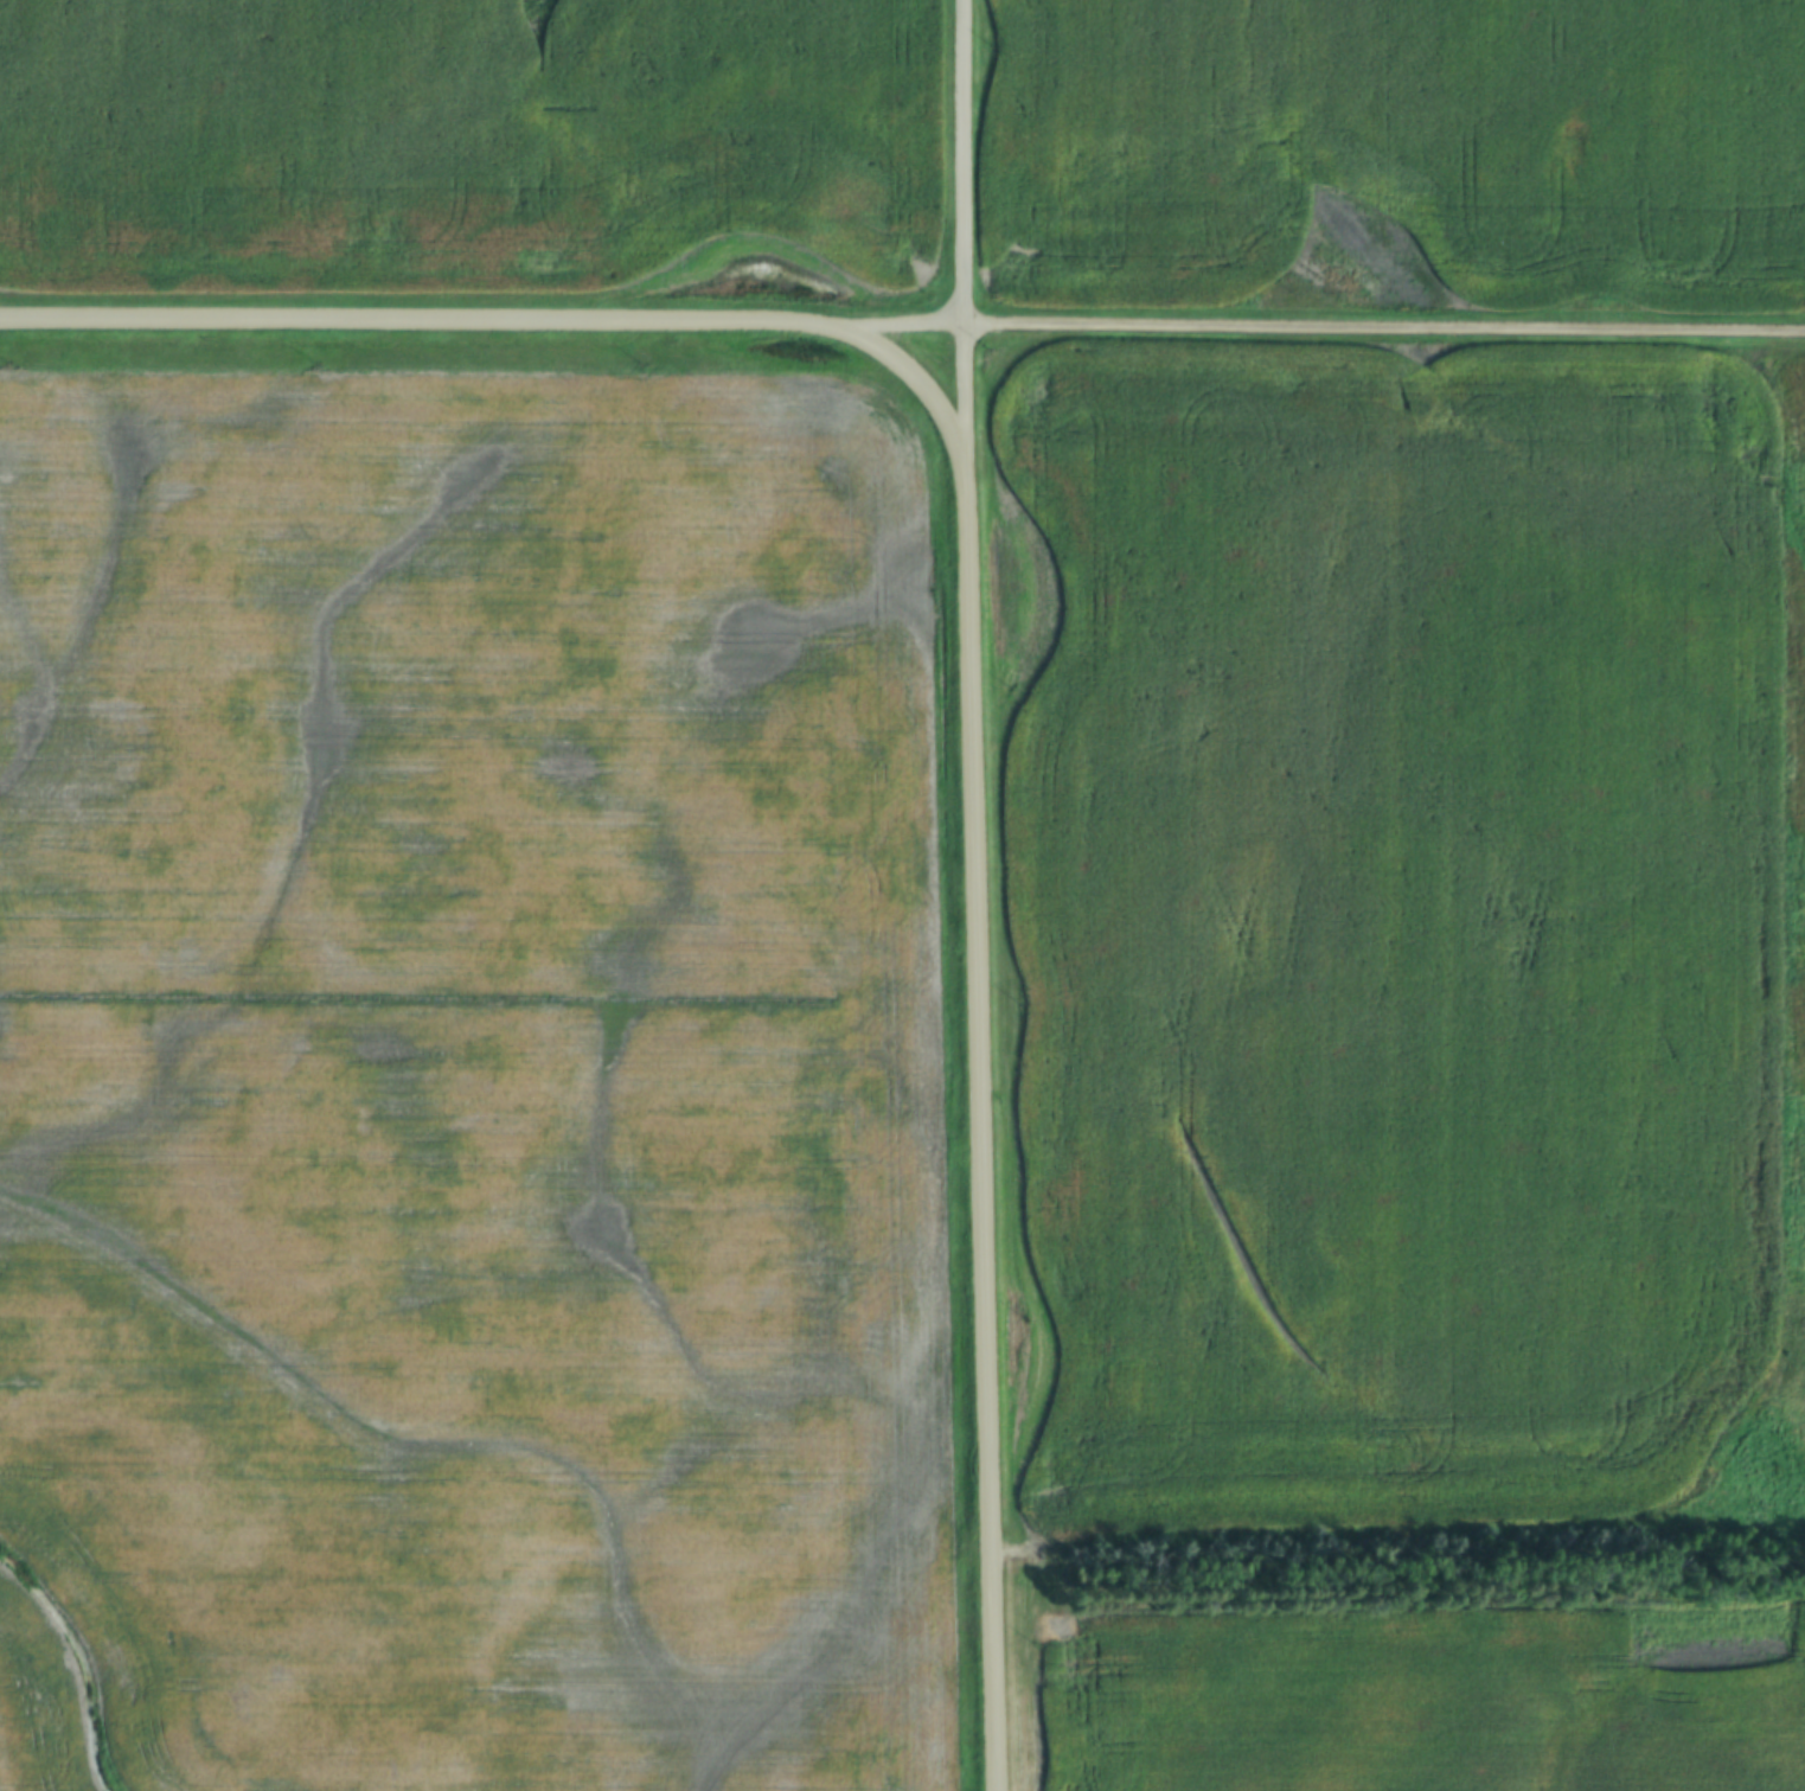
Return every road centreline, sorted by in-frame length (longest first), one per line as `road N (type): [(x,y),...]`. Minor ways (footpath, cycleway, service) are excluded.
road 1 (tertiary): [(1001,1790),(968,465)]
road 2 (tertiary): [(0,321),(830,326)]
road 3 (residential): [(968,465),(966,0)]
road 4 (tertiary): [(968,465),(947,415),(926,391),(892,359),(830,326)]
road 5 (residential): [(830,326),(966,327)]

